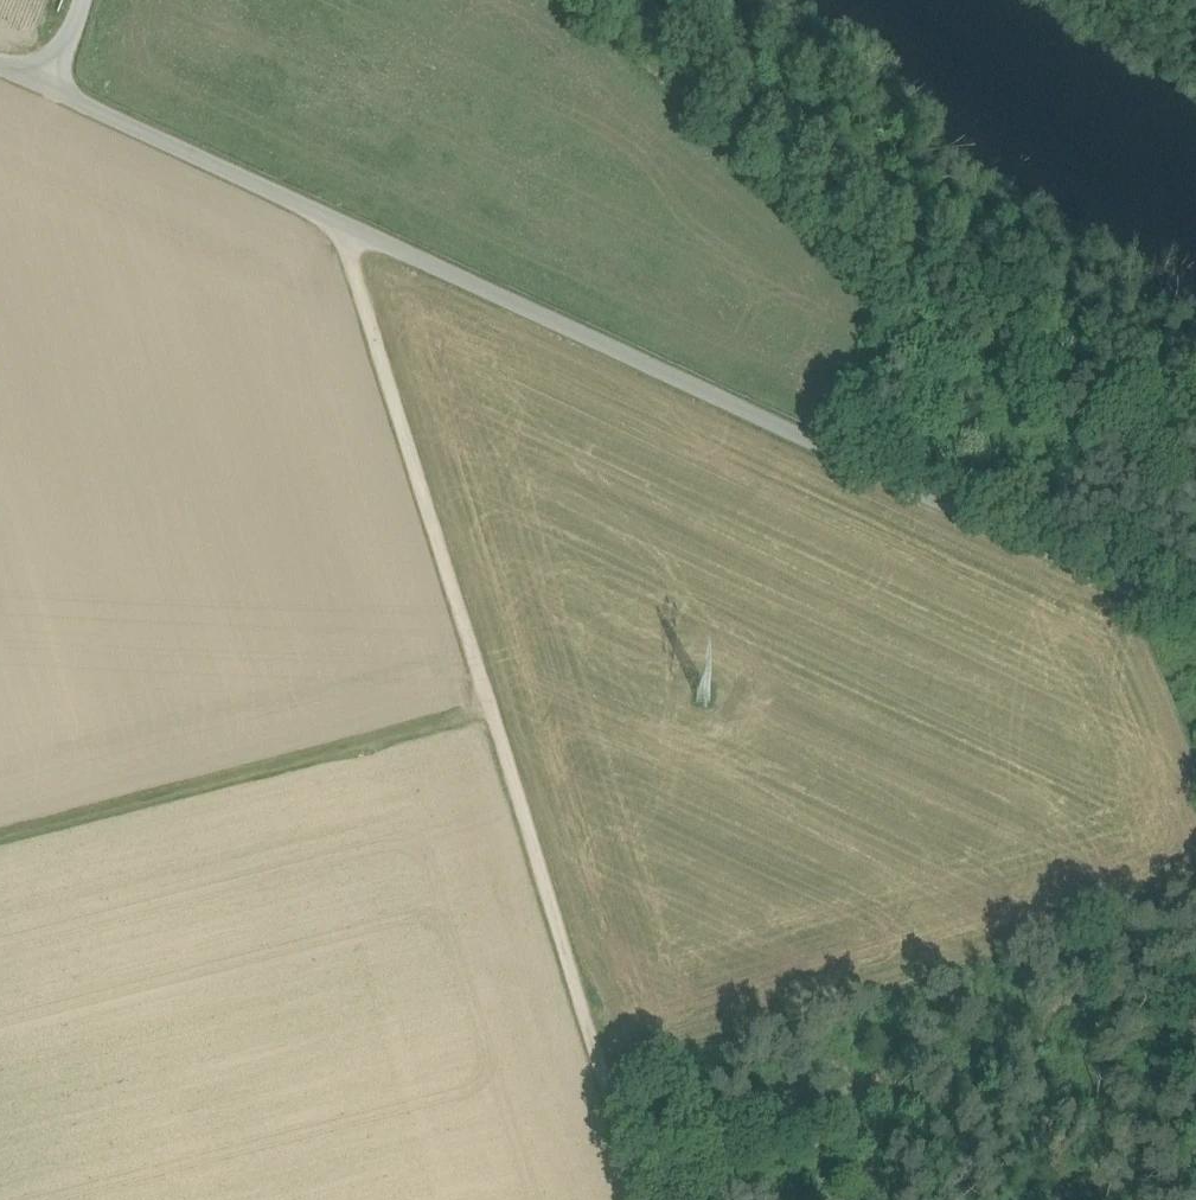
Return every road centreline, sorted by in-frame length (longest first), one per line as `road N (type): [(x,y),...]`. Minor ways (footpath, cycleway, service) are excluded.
road 1 (unclassified): [(1195,622),(0,70)]
road 2 (track): [(355,231),(348,251),(642,1199)]
road 3 (track): [(610,1097),(1195,901)]

